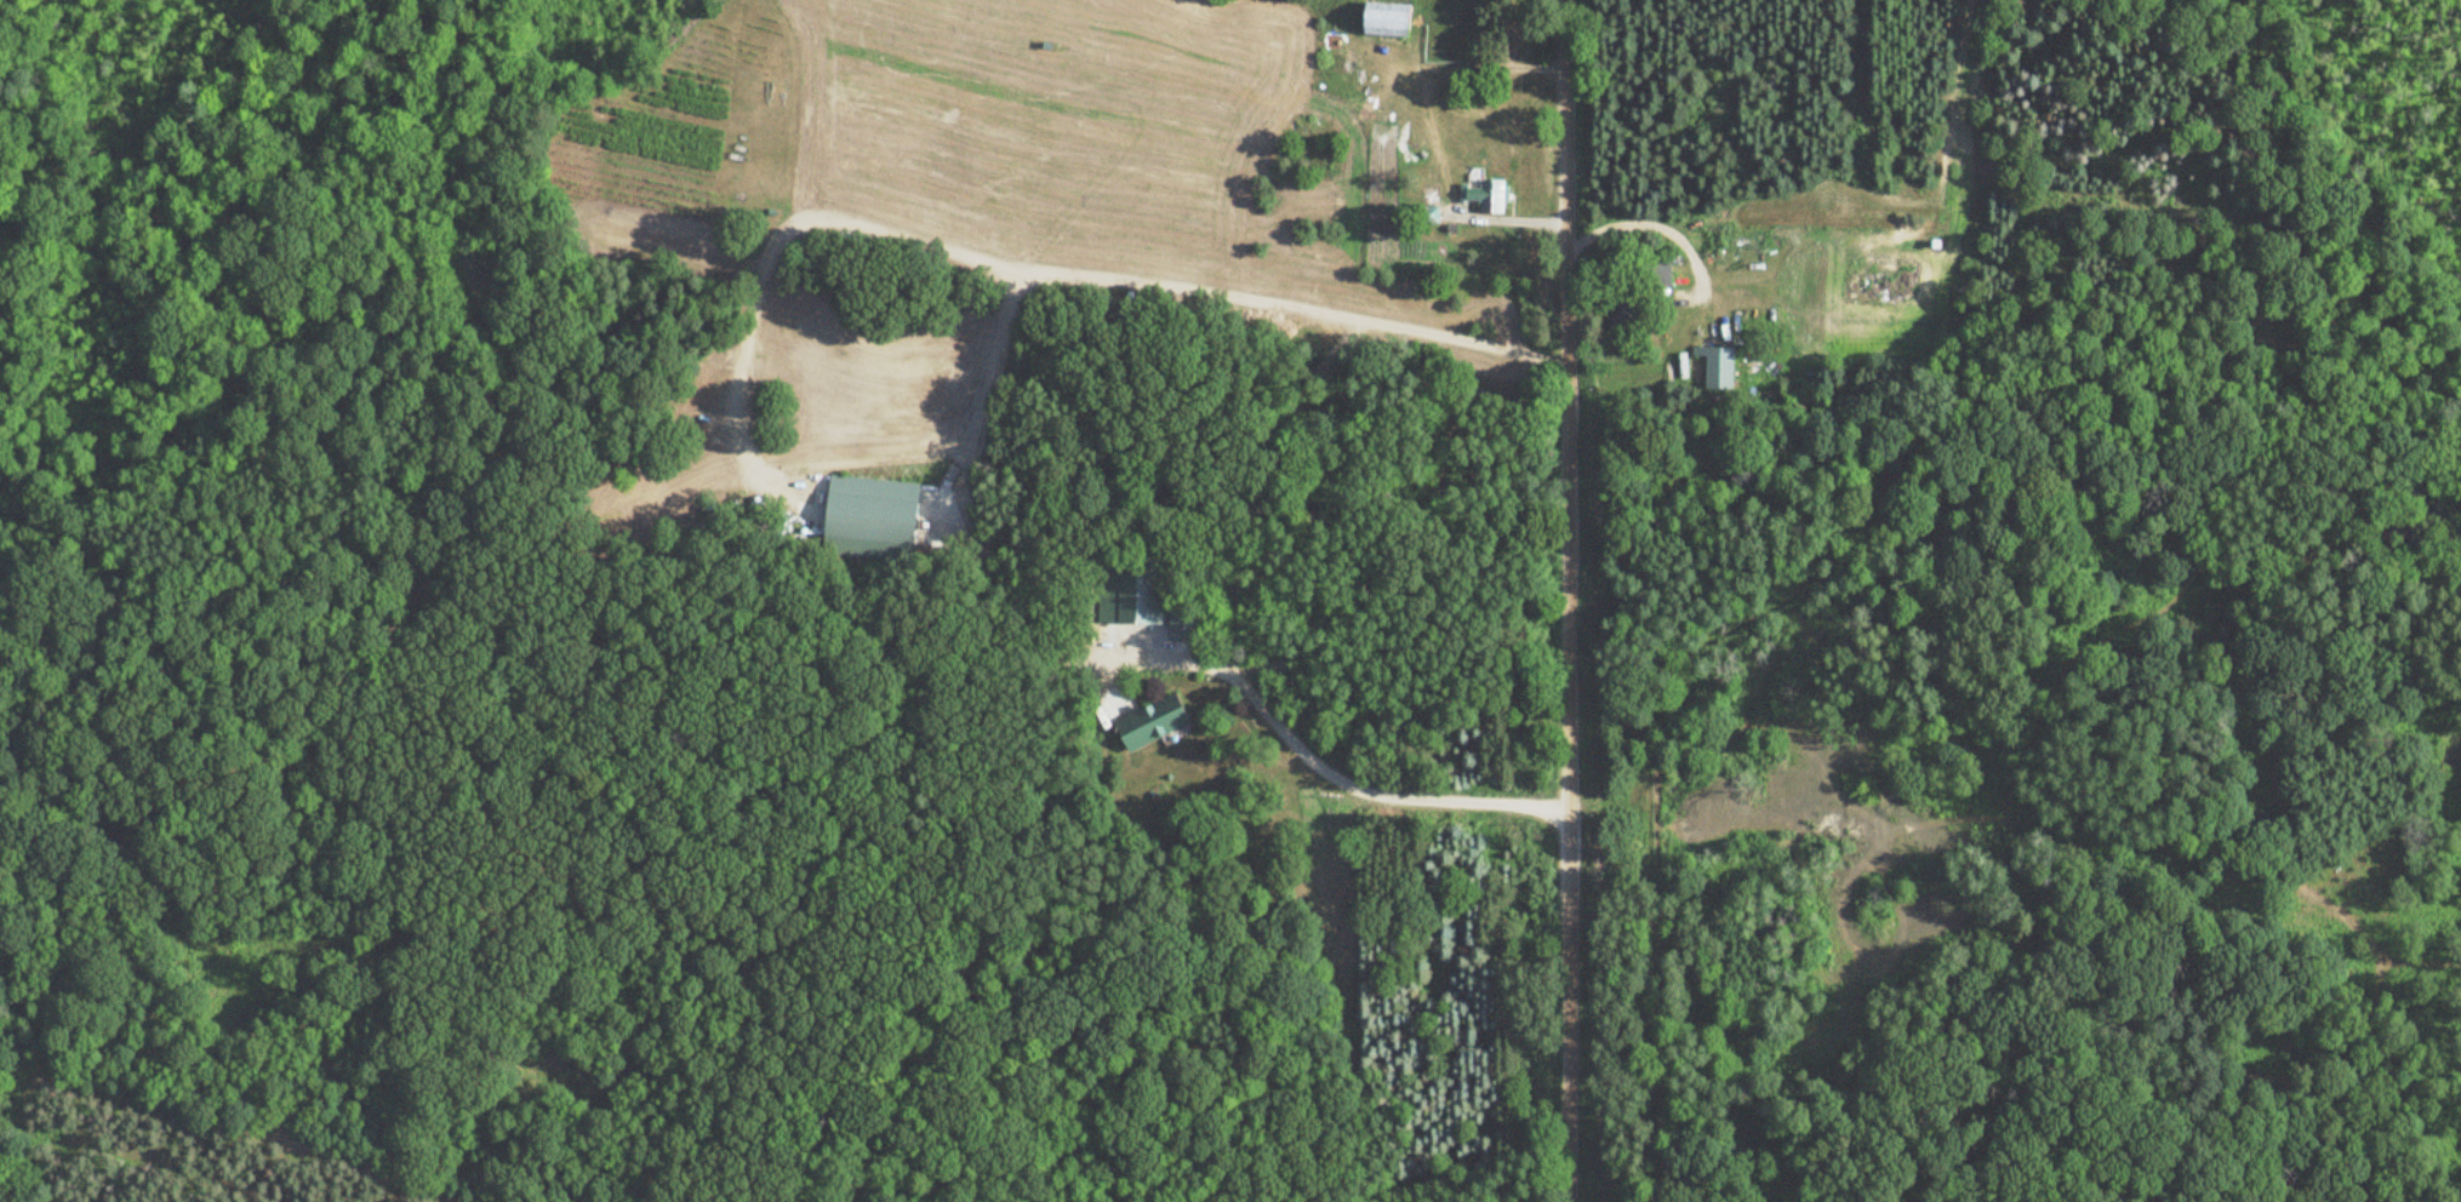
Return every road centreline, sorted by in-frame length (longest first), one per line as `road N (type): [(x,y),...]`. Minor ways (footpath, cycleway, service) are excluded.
road 1 (residential): [(1577,1201),(1573,0)]

